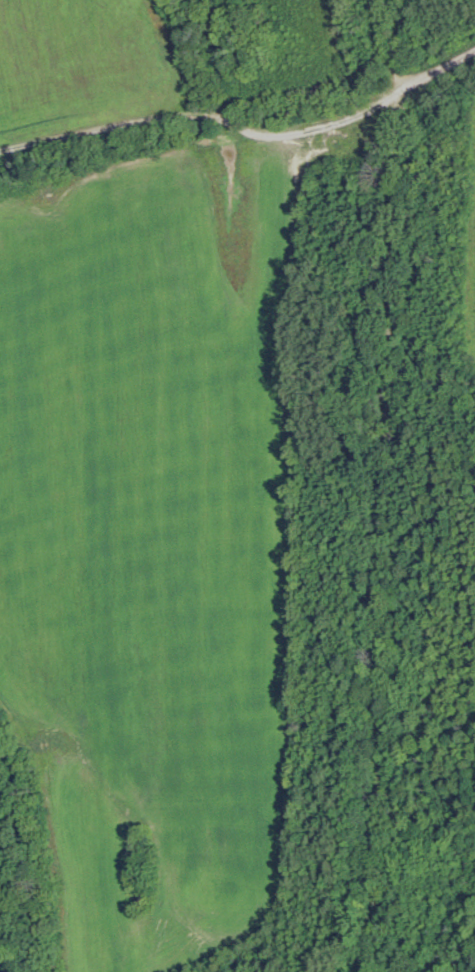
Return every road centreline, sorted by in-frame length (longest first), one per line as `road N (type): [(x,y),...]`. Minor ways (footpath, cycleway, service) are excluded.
road 1 (residential): [(370,971),(387,92),(474,50)]

